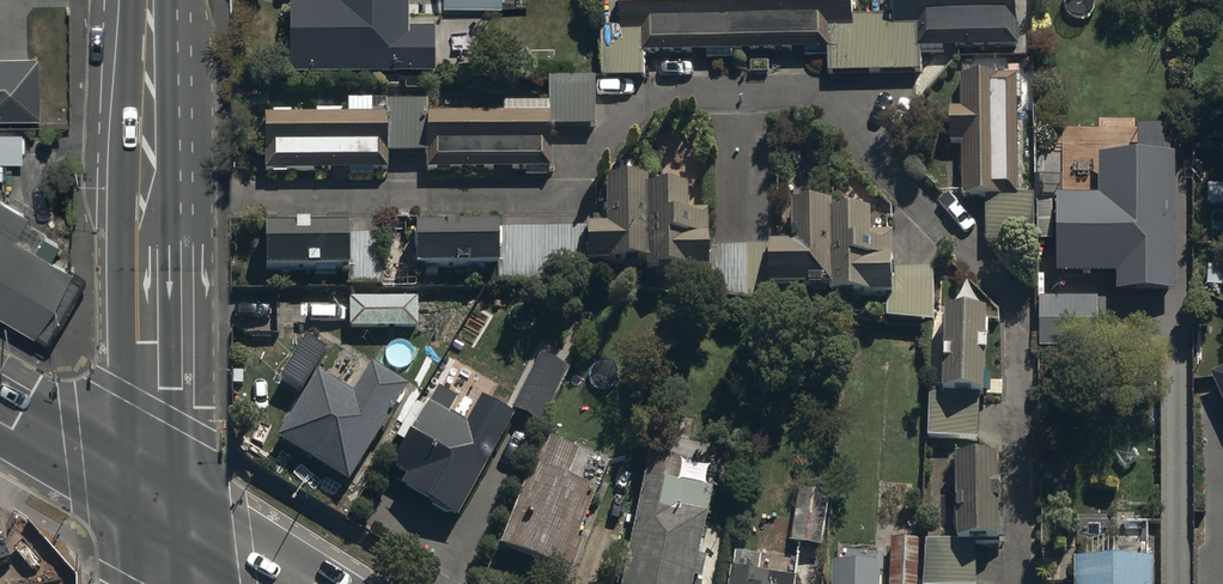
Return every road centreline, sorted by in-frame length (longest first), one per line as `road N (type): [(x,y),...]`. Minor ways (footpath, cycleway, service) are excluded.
road 1 (secondary): [(147,0),(150,504)]
road 2 (secondary): [(0,412),(150,504)]
road 3 (secondary): [(150,504),(289,583)]

